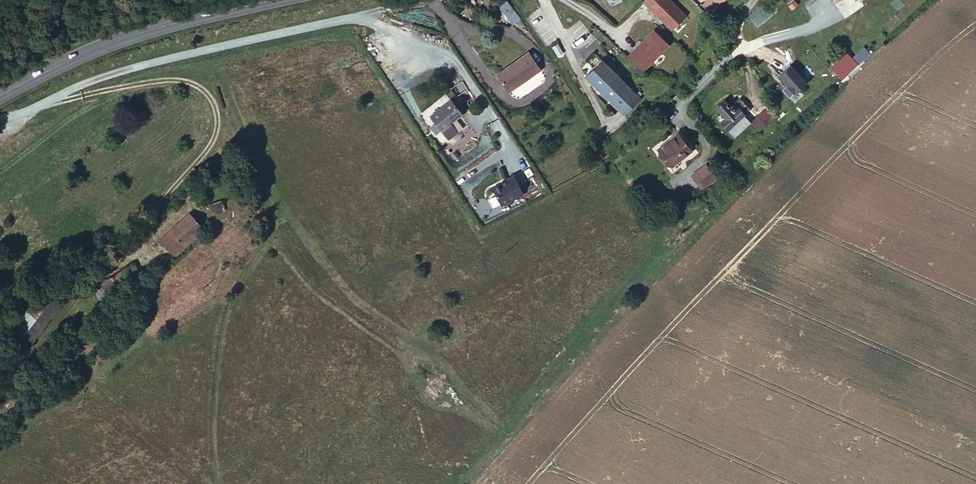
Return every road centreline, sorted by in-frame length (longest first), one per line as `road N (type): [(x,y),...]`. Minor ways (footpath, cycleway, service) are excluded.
road 1 (tertiary): [(0,94),(141,31),(272,0)]

